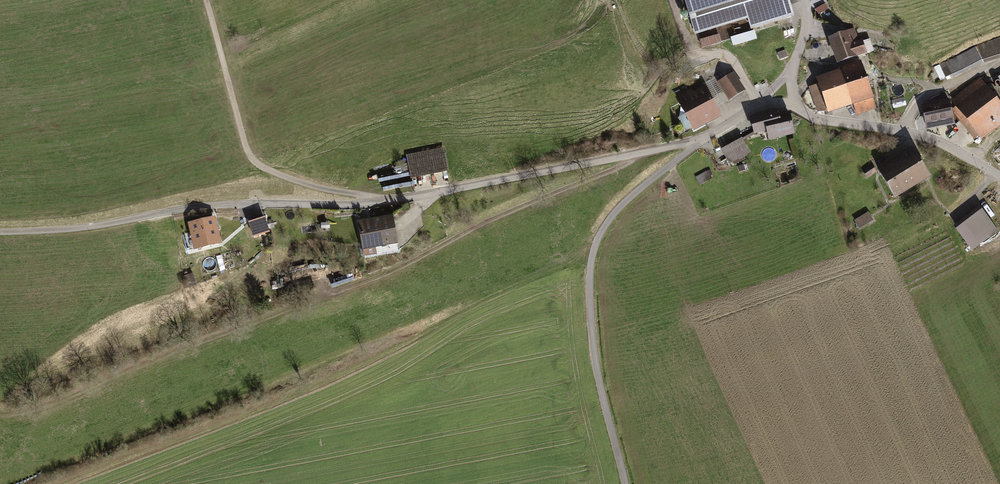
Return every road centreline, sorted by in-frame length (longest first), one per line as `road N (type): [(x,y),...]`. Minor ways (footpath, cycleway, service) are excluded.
road 1 (unclassified): [(703,139),(371,204),(200,208),(0,234)]
road 2 (unclassified): [(703,139),(612,215),(589,261),(590,328),(623,483)]
road 3 (track): [(288,283),(319,281),(336,293),(646,152)]
road 4 (track): [(371,204),(271,173),(248,157),(205,2)]
road 5 (unclassified): [(999,70),(934,91),(916,104),(902,132)]

